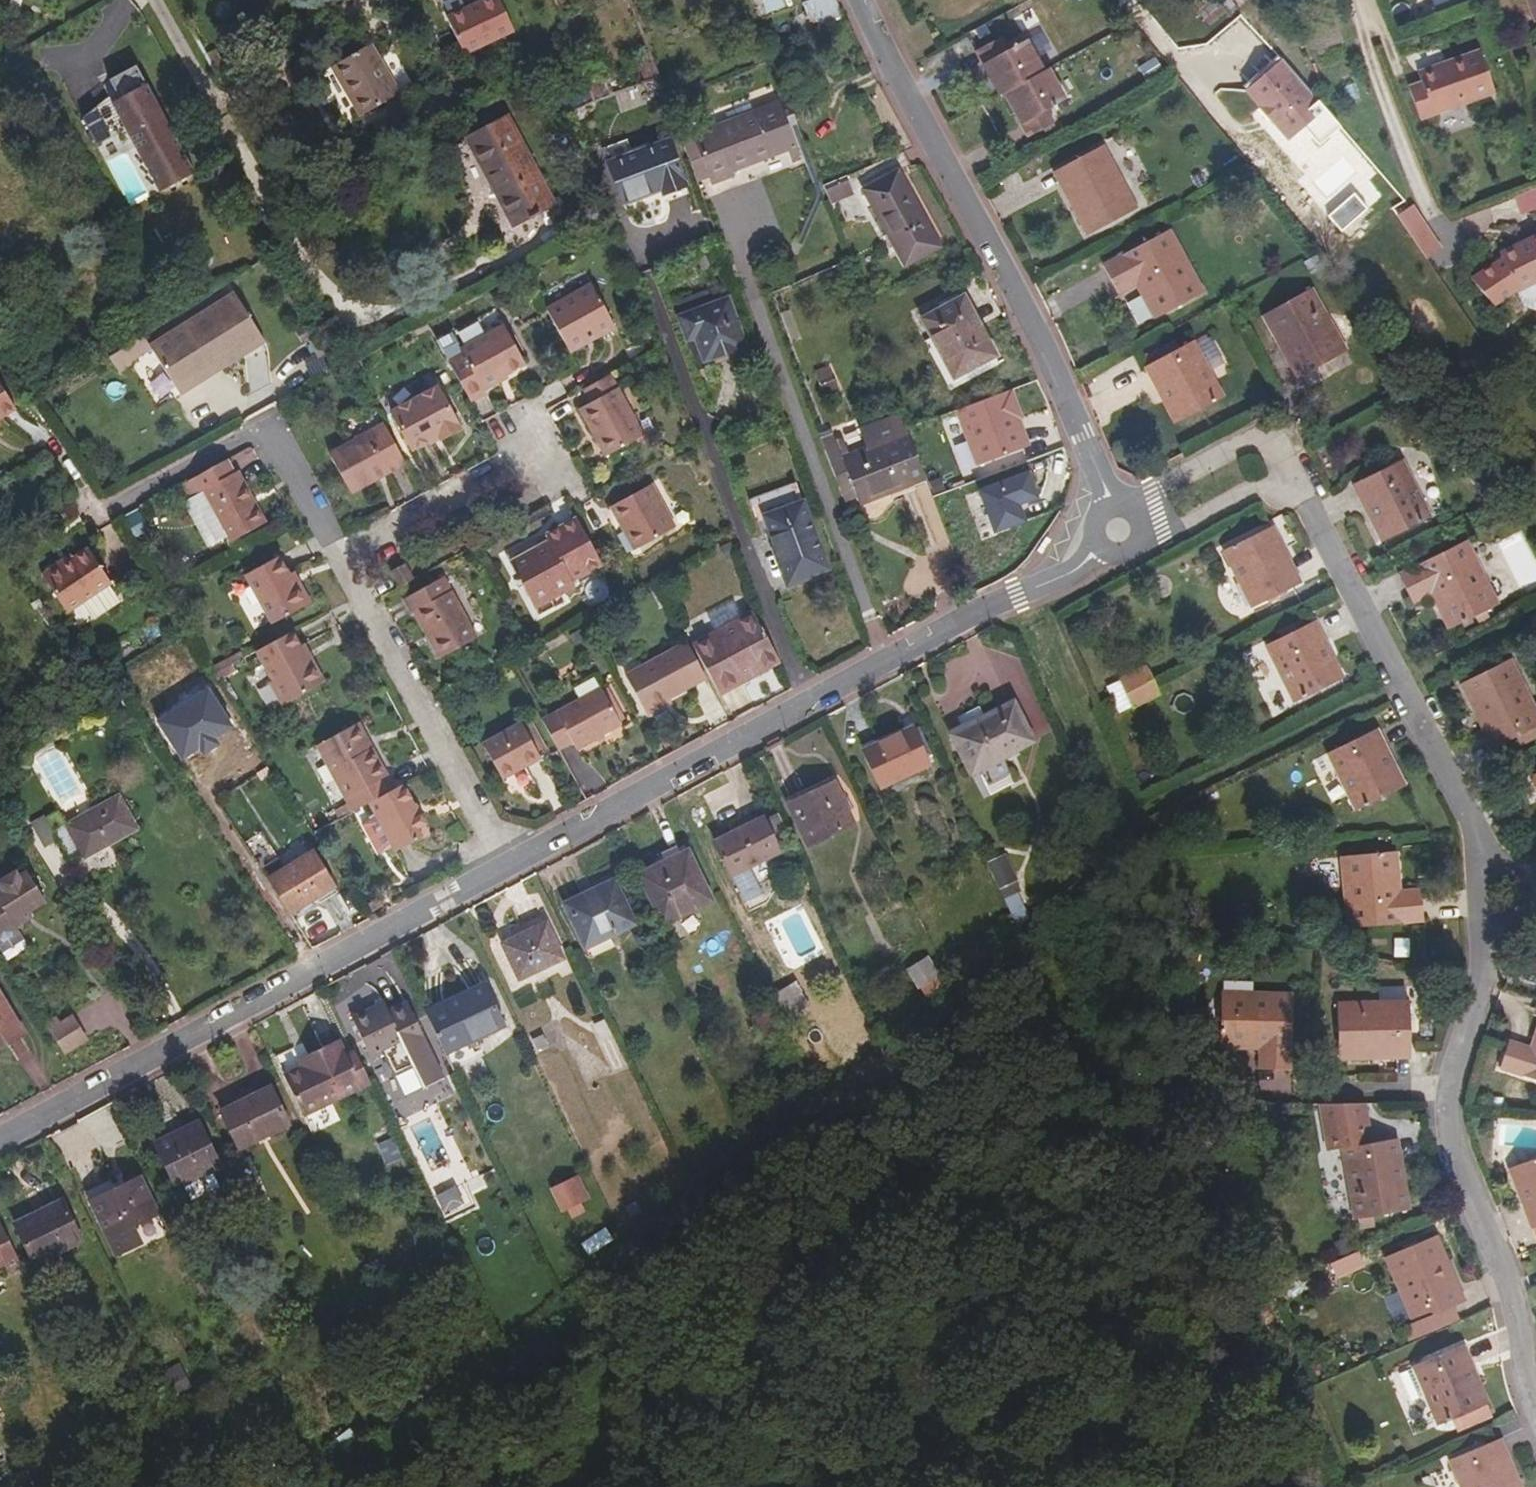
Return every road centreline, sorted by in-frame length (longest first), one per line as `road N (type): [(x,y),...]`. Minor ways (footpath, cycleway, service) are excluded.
road 1 (residential): [(1094,525),(1036,579),(502,863)]
road 2 (residential): [(862,0),(1079,439),(1094,525)]
road 3 (residential): [(502,863),(0,1137)]
road 4 (residential): [(1506,913),(1447,1113),(1521,1314),(1535,1401)]
road 5 (residential): [(1285,482),(1470,830),(1506,913)]
road 6 (residential): [(343,571),(268,426),(99,516)]
road 7 (residential): [(502,863),(343,571)]
road 8 (residential): [(1285,482),(1289,464),(1280,451),(1249,444),(1094,525)]
road 9 (residential): [(343,571),(537,471)]
road 10 (residential): [(1355,0),(1384,107),(1423,198)]
road 11 (residential): [(1094,525),(1132,539),(1160,539),(1285,482)]

